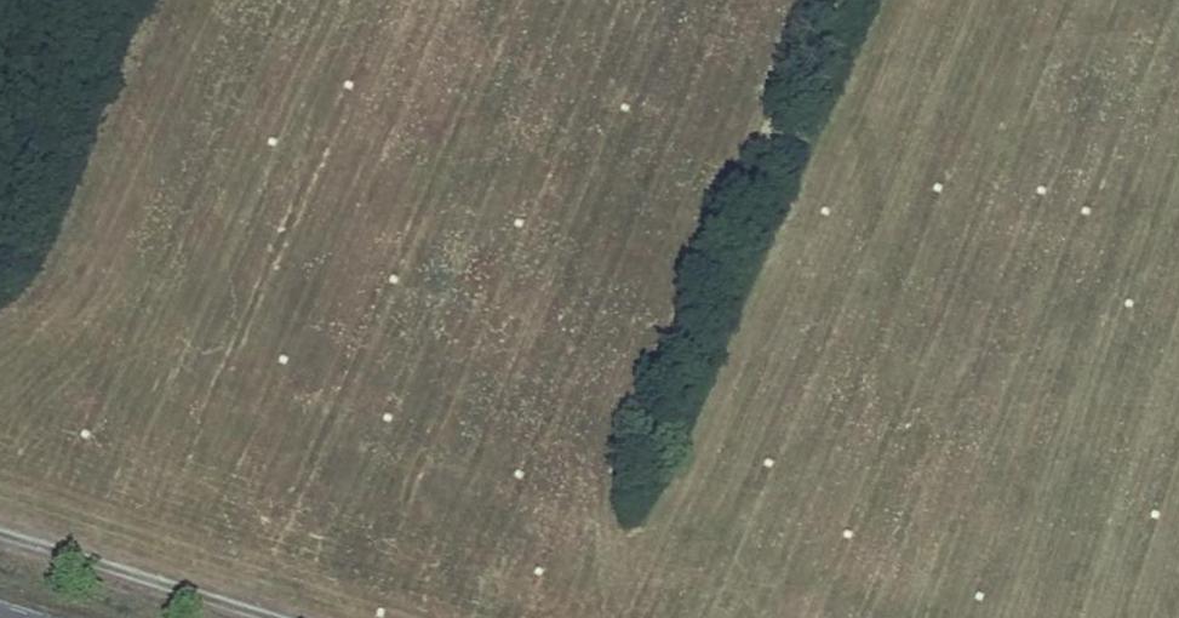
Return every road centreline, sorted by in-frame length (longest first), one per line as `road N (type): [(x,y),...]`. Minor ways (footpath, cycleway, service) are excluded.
road 1 (track): [(0,532),(275,617)]

